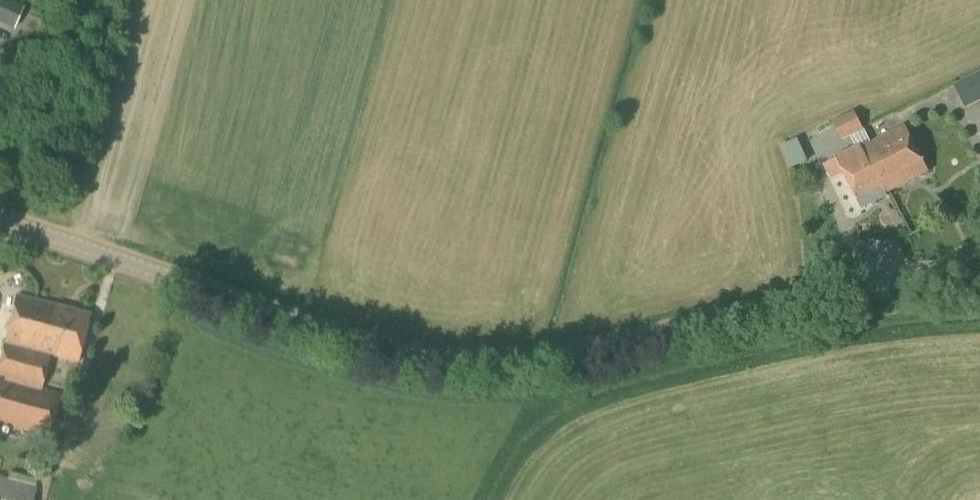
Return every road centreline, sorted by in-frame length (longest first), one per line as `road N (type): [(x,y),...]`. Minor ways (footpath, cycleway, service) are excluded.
road 1 (tertiary): [(979,273),(829,295),(577,358),(506,367),(352,344),(0,223)]

